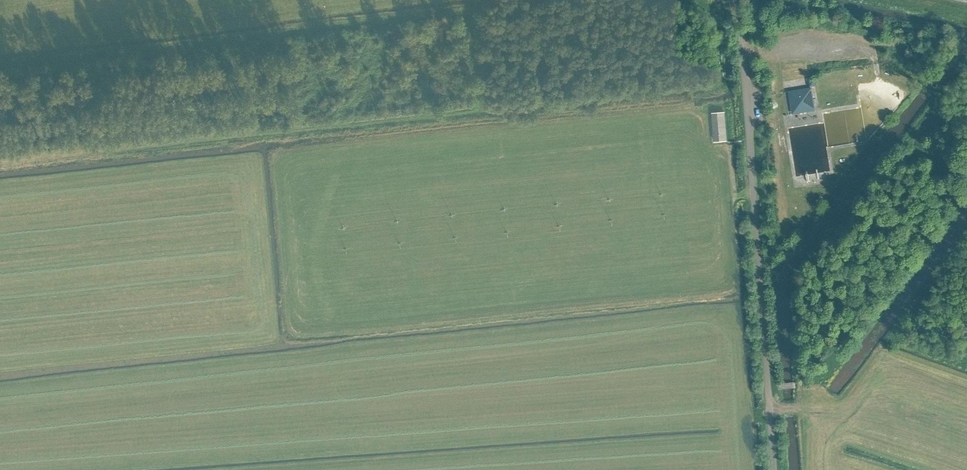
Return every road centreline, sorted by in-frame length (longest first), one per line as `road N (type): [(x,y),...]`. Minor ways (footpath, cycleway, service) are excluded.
road 1 (unclassified): [(775,469),(736,0)]

